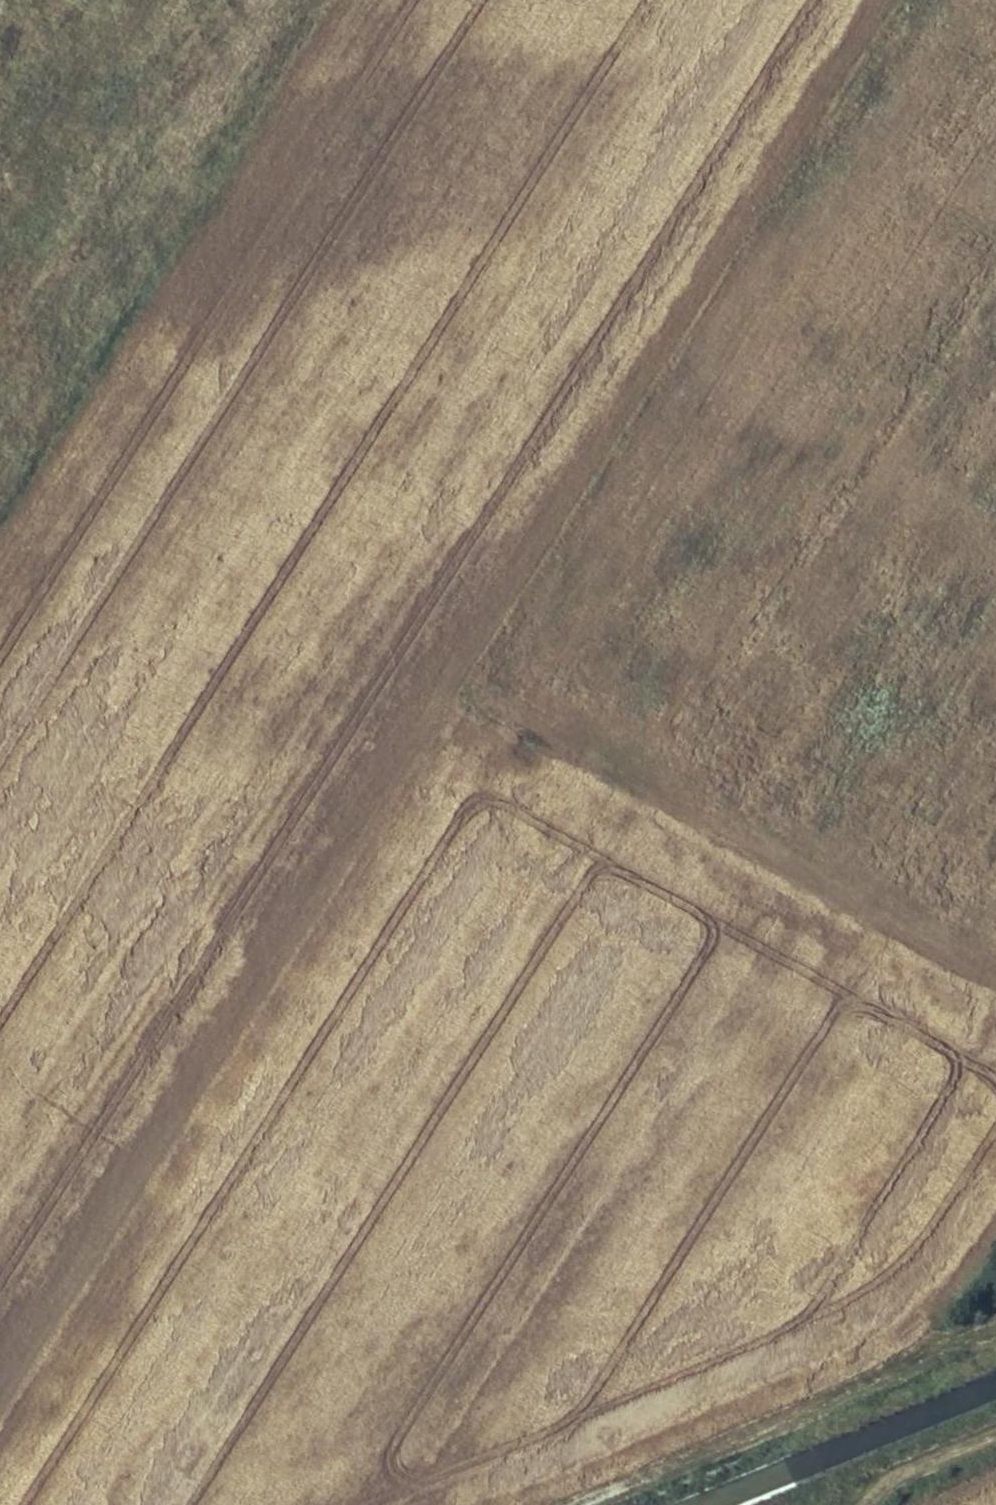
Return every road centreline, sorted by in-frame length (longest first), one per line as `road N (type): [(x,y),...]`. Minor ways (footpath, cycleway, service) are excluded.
road 1 (track): [(858,1504),(995,1430)]

